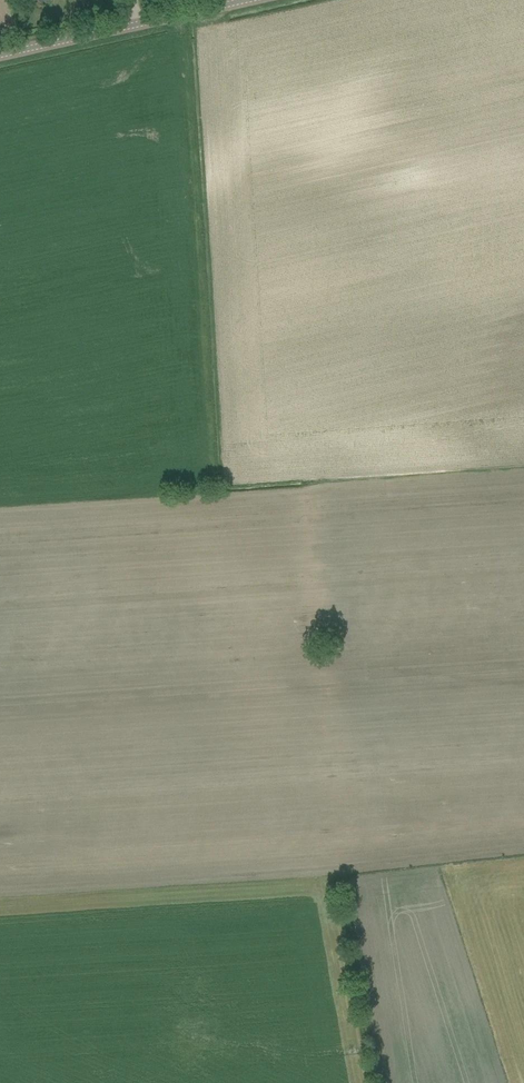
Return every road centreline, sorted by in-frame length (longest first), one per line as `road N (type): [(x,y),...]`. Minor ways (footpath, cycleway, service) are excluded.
road 1 (unclassified): [(0,52),(234,0)]

